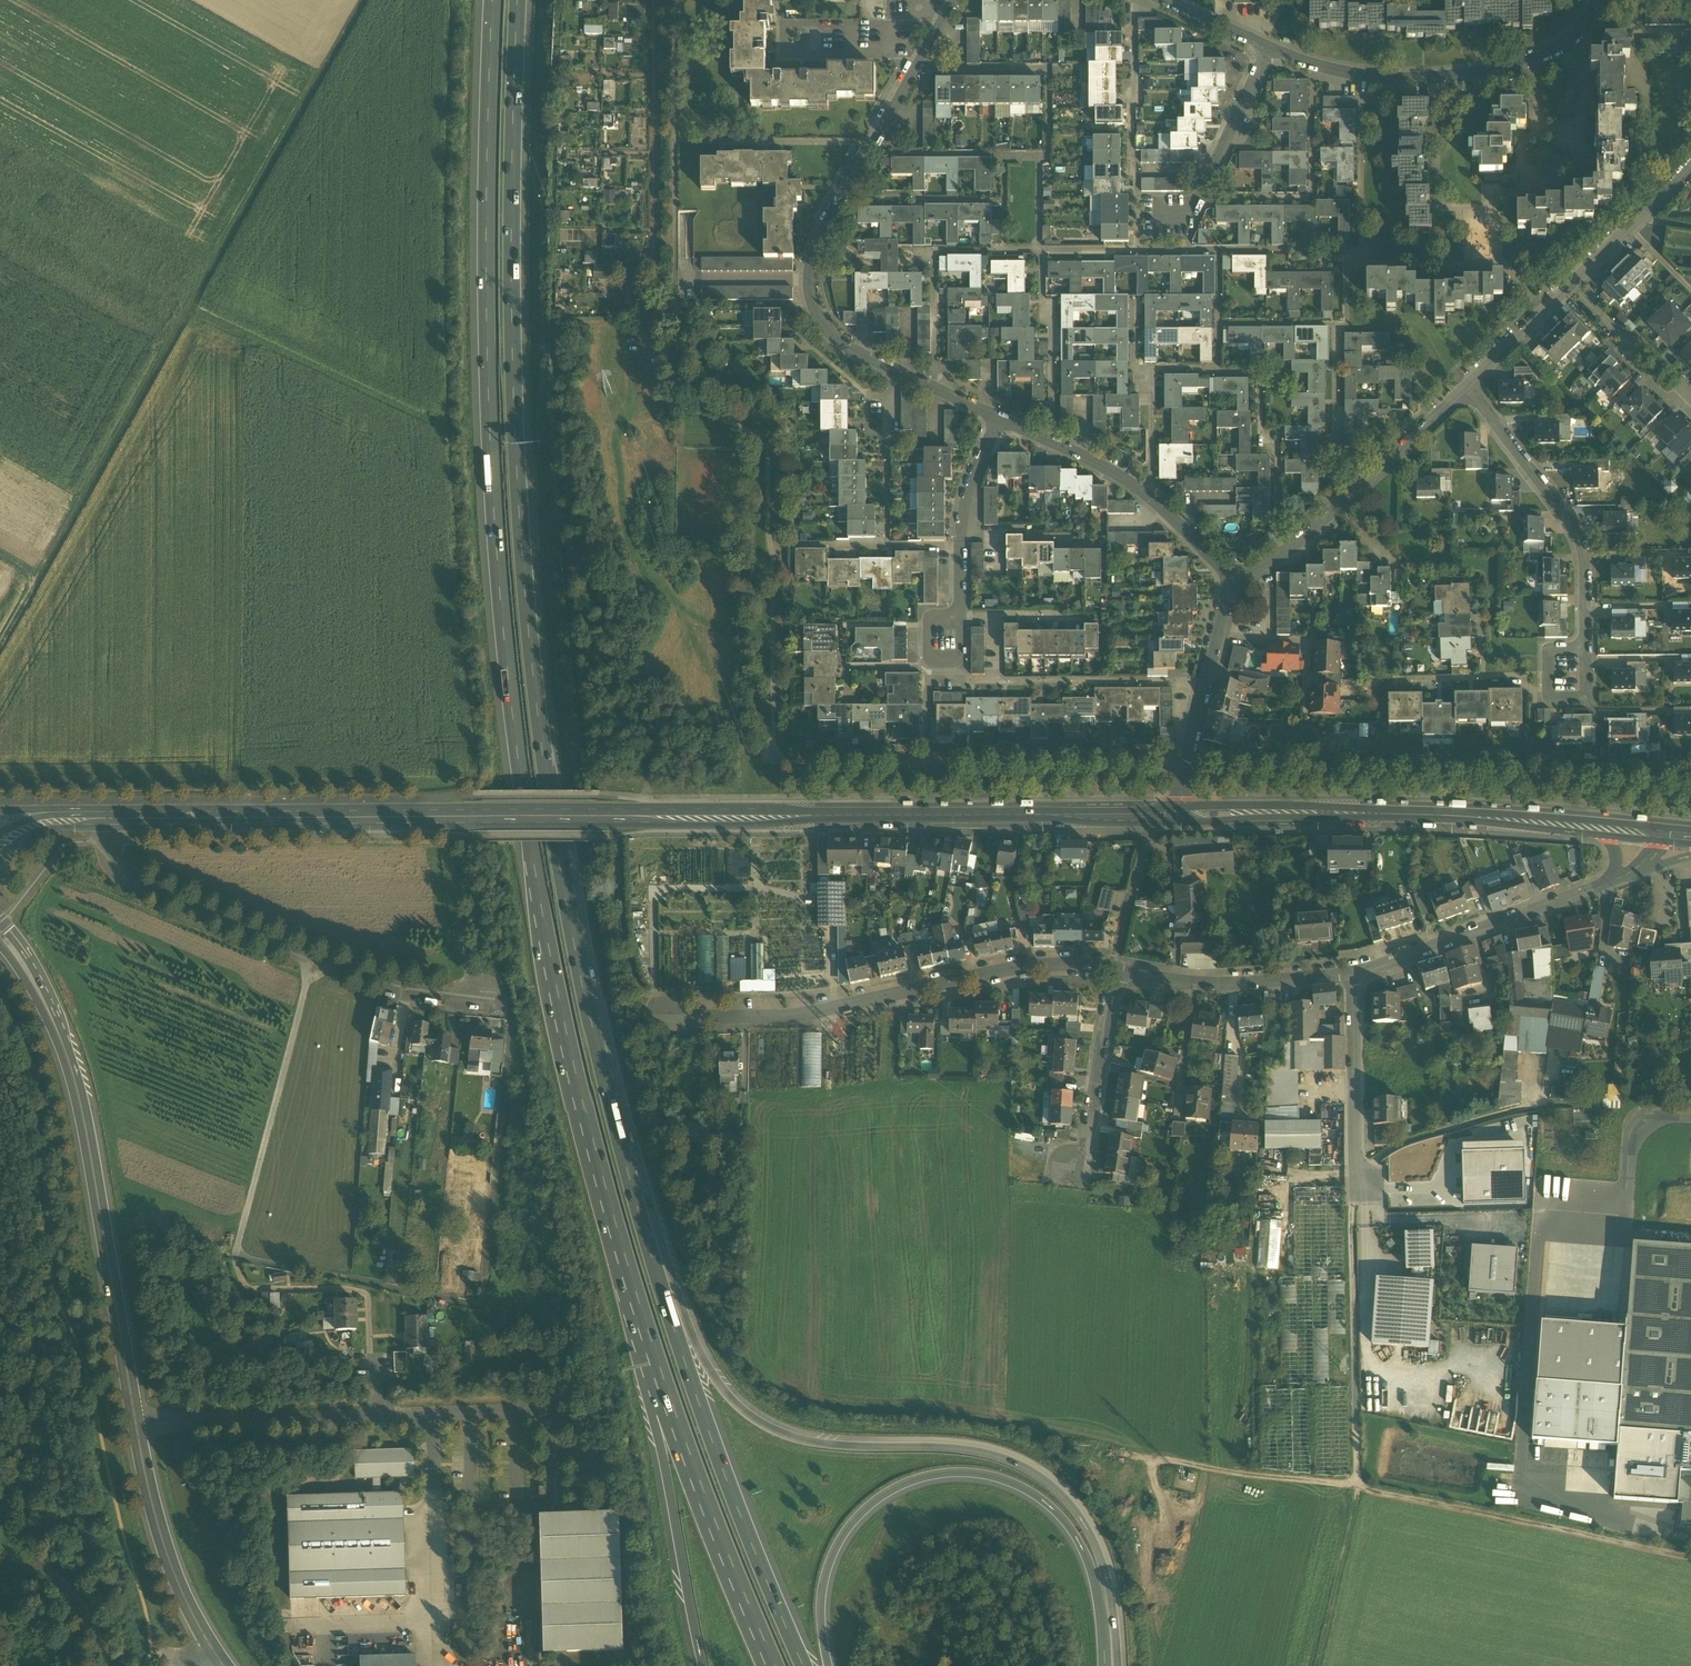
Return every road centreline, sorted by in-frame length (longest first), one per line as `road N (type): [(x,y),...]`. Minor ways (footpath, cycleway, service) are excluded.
road 1 (motorway): [(494,0),(491,402),(500,590),(529,851),(563,1014),(665,1400)]
road 2 (motorway): [(641,1215),(560,860),(531,617),(515,374),(519,0)]
road 3 (secondary): [(106,817),(1176,814)]
road 4 (track): [(1352,974),(1359,1486),(1690,1557)]
road 5 (motorway): [(1122,1665),(1110,1574),(1098,1542),(1057,1486),(985,1450),(812,1440),(745,1411),(704,1362),(641,1215)]
road 6 (primary): [(25,967),(82,1103),(154,1507),(180,1590),(224,1665)]
road 7 (track): [(37,579),(363,0)]
road 8 (residential): [(953,0),(825,221),(808,277),(822,324),(837,341),(998,421)]
road 9 (motorway): [(829,1665),(824,1581),(842,1536),(886,1493),(954,1472),(1016,1485),(1065,1520),(1096,1582),(1105,1665)]
road 10 (residential): [(1613,880),(1352,974),(1206,982),(1117,969)]
road 11 (motorway): [(807,1665),(696,1396),(641,1215)]
road 12 (residential): [(1117,969),(1030,966),(784,1017),(661,1015)]
road 13 (residential): [(106,817),(115,870),(148,893),(313,964),(468,997)]
road 14 (secondary): [(1176,814),(1431,814),(1587,830)]
road 15 (residential): [(1598,0),(1557,46),(1440,77),(1367,77),(1268,49)]
road 16 (track): [(1515,1133),(1455,1142),(1431,1188),(1361,1190),(1388,1220),(1498,1219)]
road 17 (residential): [(1232,581),(1309,534),(1467,386)]
road 18 (residential): [(1467,386),(1572,525),(1587,571),(1585,648)]
road 19 (track): [(1353,1179),(1361,1190),(1368,1358),(1383,1368),(1480,1371)]
road 20 (track): [(189,308),(452,427)]
road 21 (motorway): [(665,1400),(777,1665)]
road 22 (residential): [(998,421),(1129,481),(1232,581)]
road 23 (motorway): [(665,1400),(661,1450),(705,1665)]
road 24 (track): [(1353,1179),(1398,1146),(1533,1102),(1537,1059)]
road 25 (residential): [(1232,581),(1176,814)]
road 26 (track): [(1359,1486),(1122,1452)]
road 27 (residential): [(998,421),(964,506),(961,620)]
road 28 (residential): [(1117,969),(1086,1144),(1072,1163)]
road 29 (residential): [(1268,49),(1200,195),(1176,217)]
road 30 (residential): [(1571,285),(1690,165)]
road 31 (residential): [(1467,386),(1571,285)]
road 32 (residential): [(1585,648),(1586,697),(1548,698),(1547,656),(1554,649)]

